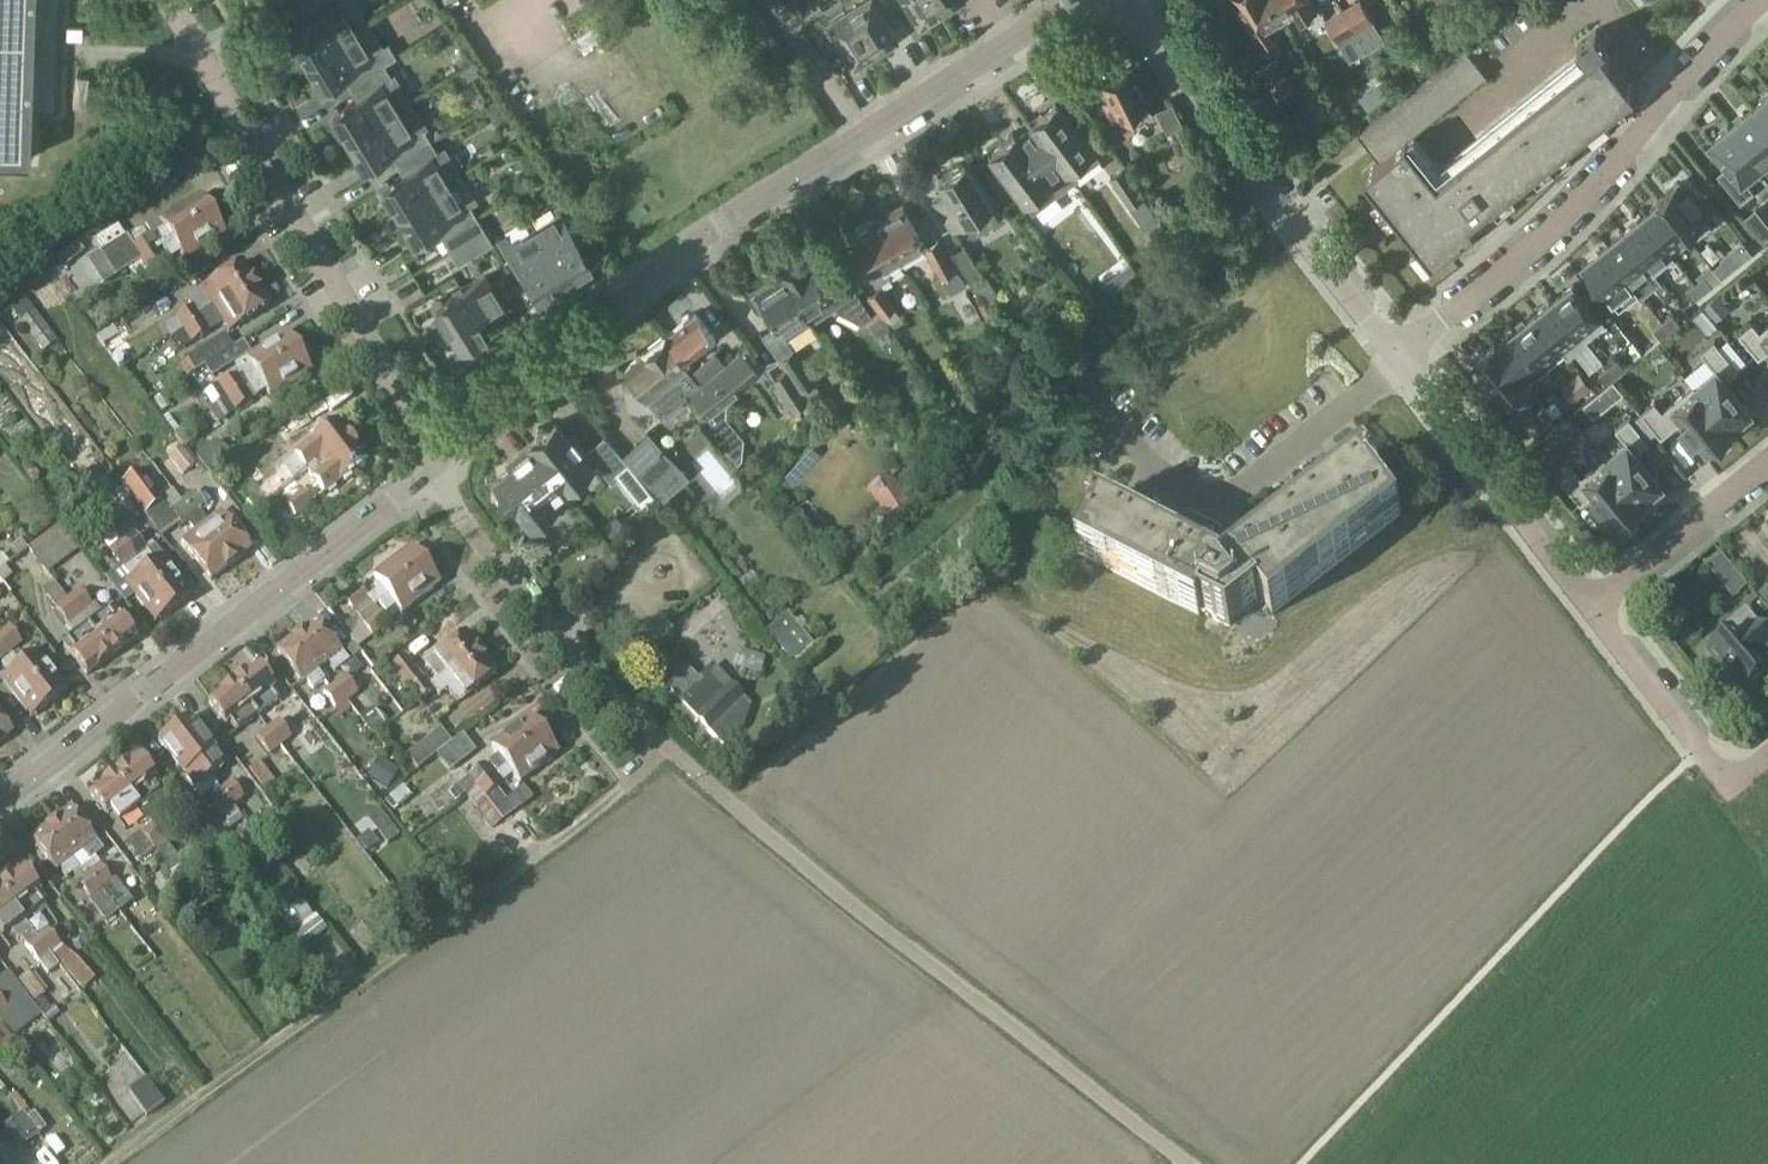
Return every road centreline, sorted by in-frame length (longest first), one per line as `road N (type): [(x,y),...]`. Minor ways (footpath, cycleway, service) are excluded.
road 1 (unclassified): [(1190,1163),(747,816),(667,744),(467,523),(437,461)]
road 2 (residential): [(437,461),(545,366),(725,230),(1079,0)]
road 3 (track): [(667,744),(623,788),(101,1163)]
road 4 (residential): [(437,461),(199,53),(70,49)]
road 5 (residential): [(0,802),(437,461)]
road 6 (residential): [(1764,0),(1545,238),(1402,358)]
road 7 (unclassified): [(1402,358),(1118,0)]
road 8 (unclassified): [(1590,607),(1402,358)]
road 9 (residential): [(1590,607),(1767,462)]
road 10 (unclassified): [(1726,786),(1590,607)]

